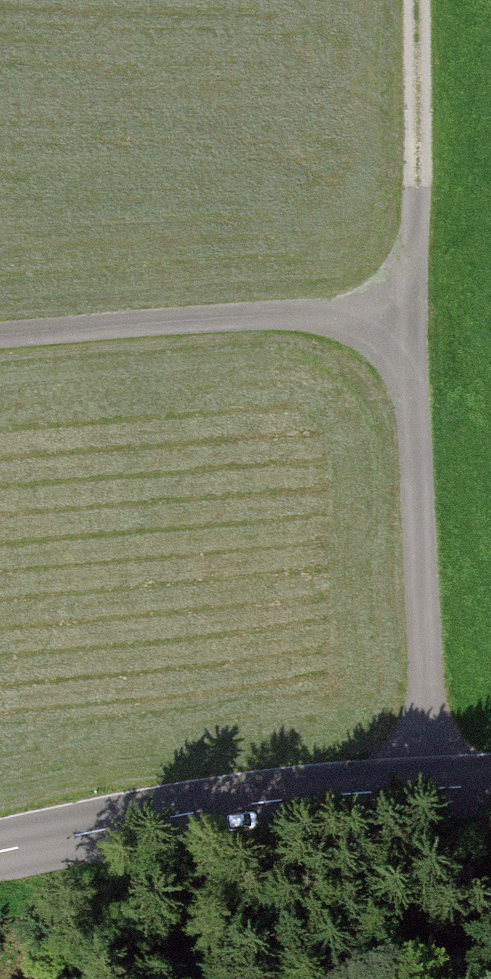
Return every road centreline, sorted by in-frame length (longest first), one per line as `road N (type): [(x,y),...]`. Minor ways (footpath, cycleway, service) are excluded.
road 1 (track): [(425,787),(419,0)]
road 2 (tertiary): [(0,856),(318,797),(490,788)]
road 3 (track): [(418,322),(216,323),(0,342)]

